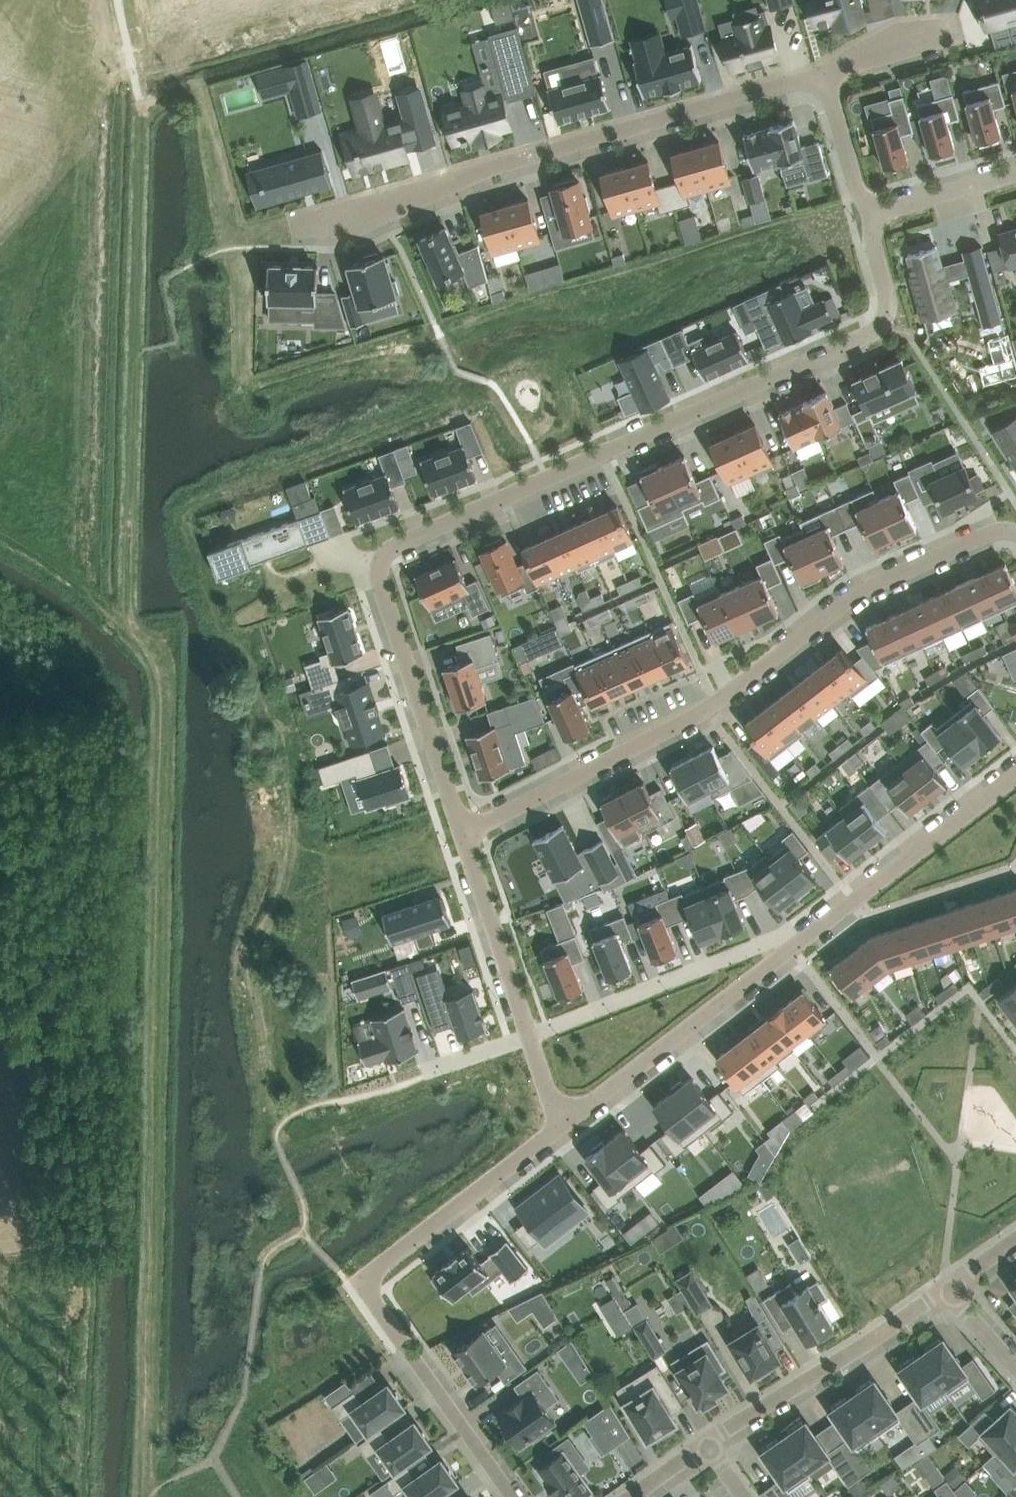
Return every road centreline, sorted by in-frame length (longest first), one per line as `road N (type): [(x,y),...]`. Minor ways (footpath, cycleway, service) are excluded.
road 1 (residential): [(464,833),(380,572),(383,559),(867,340),(885,322),(887,296),(873,215)]
road 2 (residential): [(1015,532),(998,531),(856,591),(719,703),(464,833)]
road 3 (residential): [(1015,775),(555,1136)]
road 4 (residential): [(824,75),(296,226)]
road 5 (residential): [(510,1496),(364,1285),(555,1136)]
road 6 (residential): [(555,1136),(464,833)]
road 7 (residential): [(706,1441),(946,1285)]
road 8 (residential): [(873,215),(824,75)]
road 9 (residential): [(1015,177),(873,215)]

